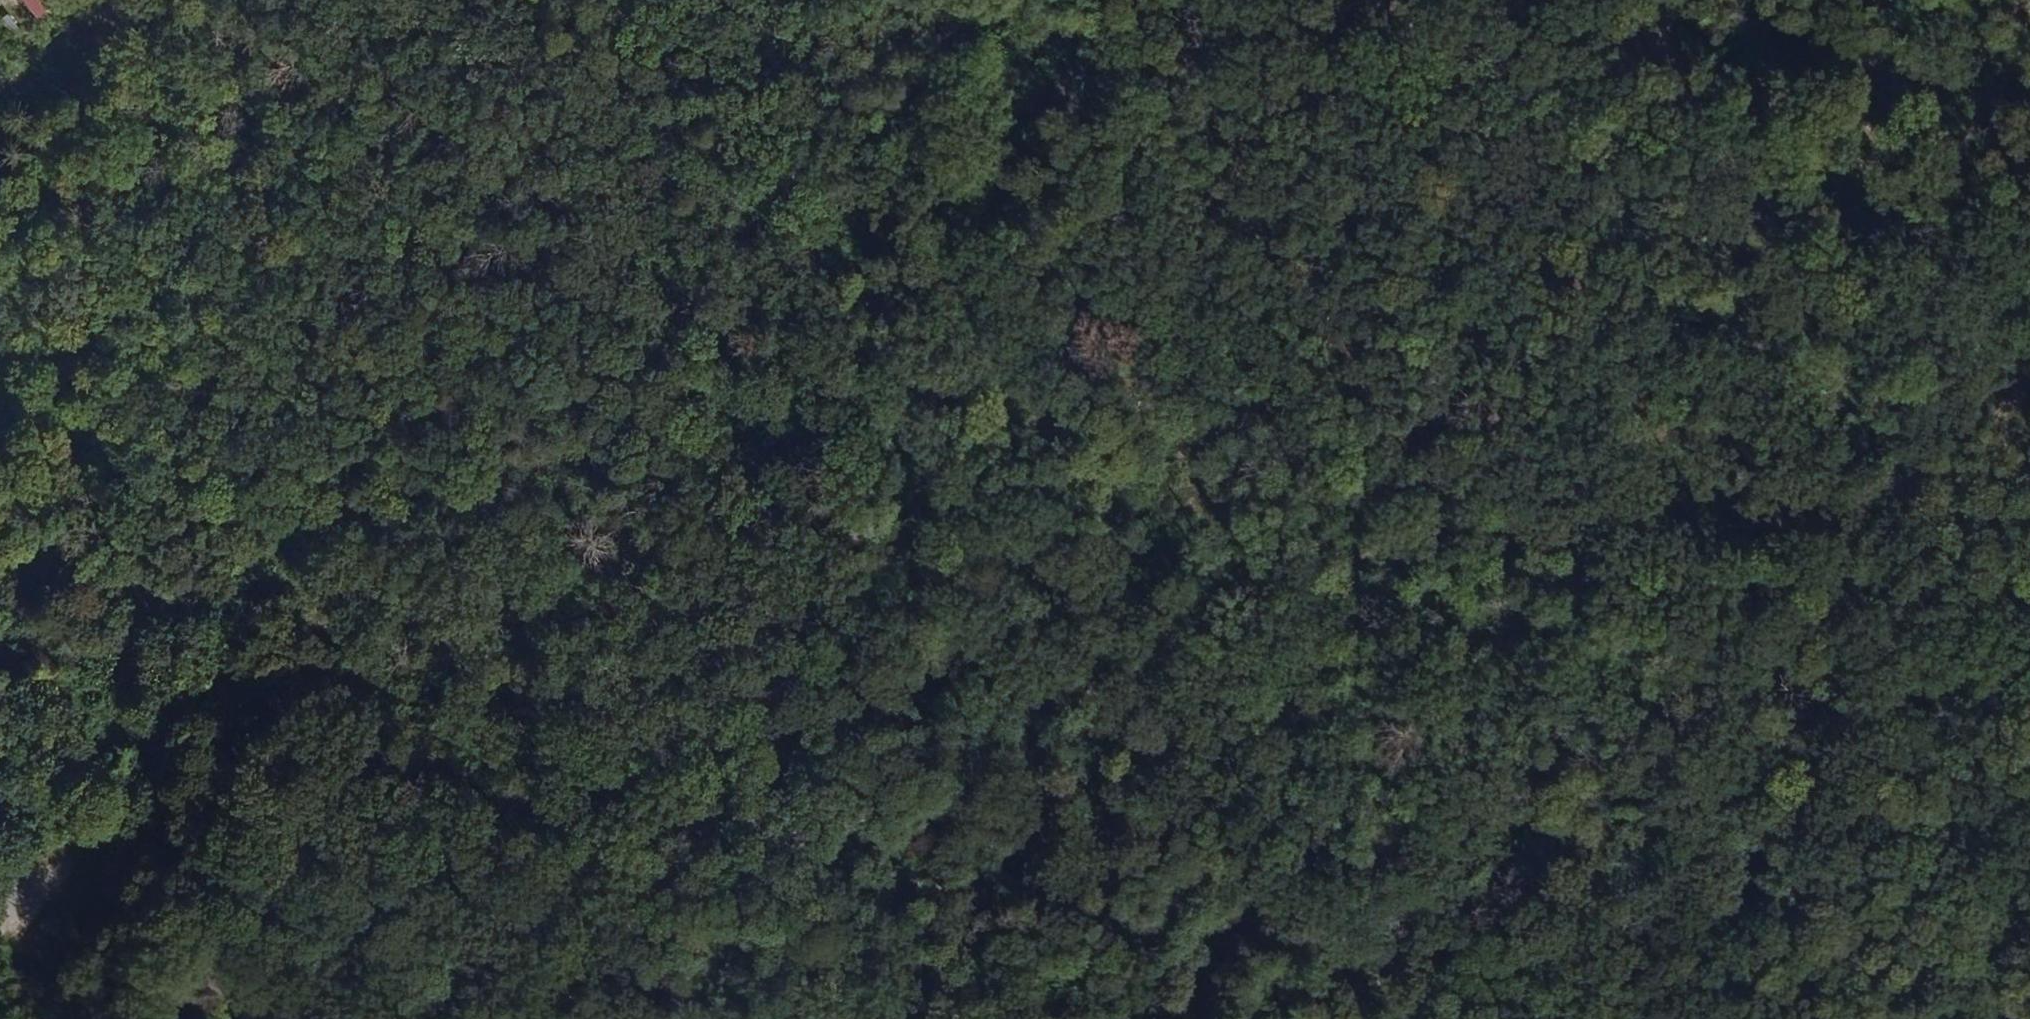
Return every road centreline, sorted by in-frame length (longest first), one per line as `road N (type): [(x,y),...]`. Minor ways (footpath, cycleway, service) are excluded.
road 1 (track): [(230,662),(10,911)]
road 2 (track): [(54,868),(232,1018)]
road 3 (track): [(10,911),(93,1018)]

